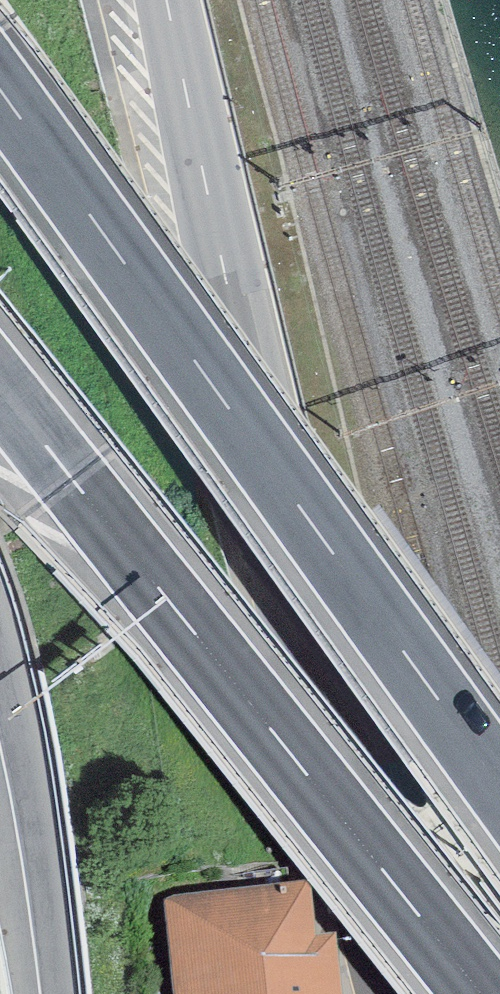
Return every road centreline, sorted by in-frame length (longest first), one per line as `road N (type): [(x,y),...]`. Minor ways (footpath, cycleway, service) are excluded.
road 1 (primary): [(398,993),(308,673),(168,0)]
road 2 (motorway): [(499,786),(0,88)]
road 3 (motorway): [(0,387),(481,993)]
road 4 (motorway): [(0,661),(21,742),(59,993)]

